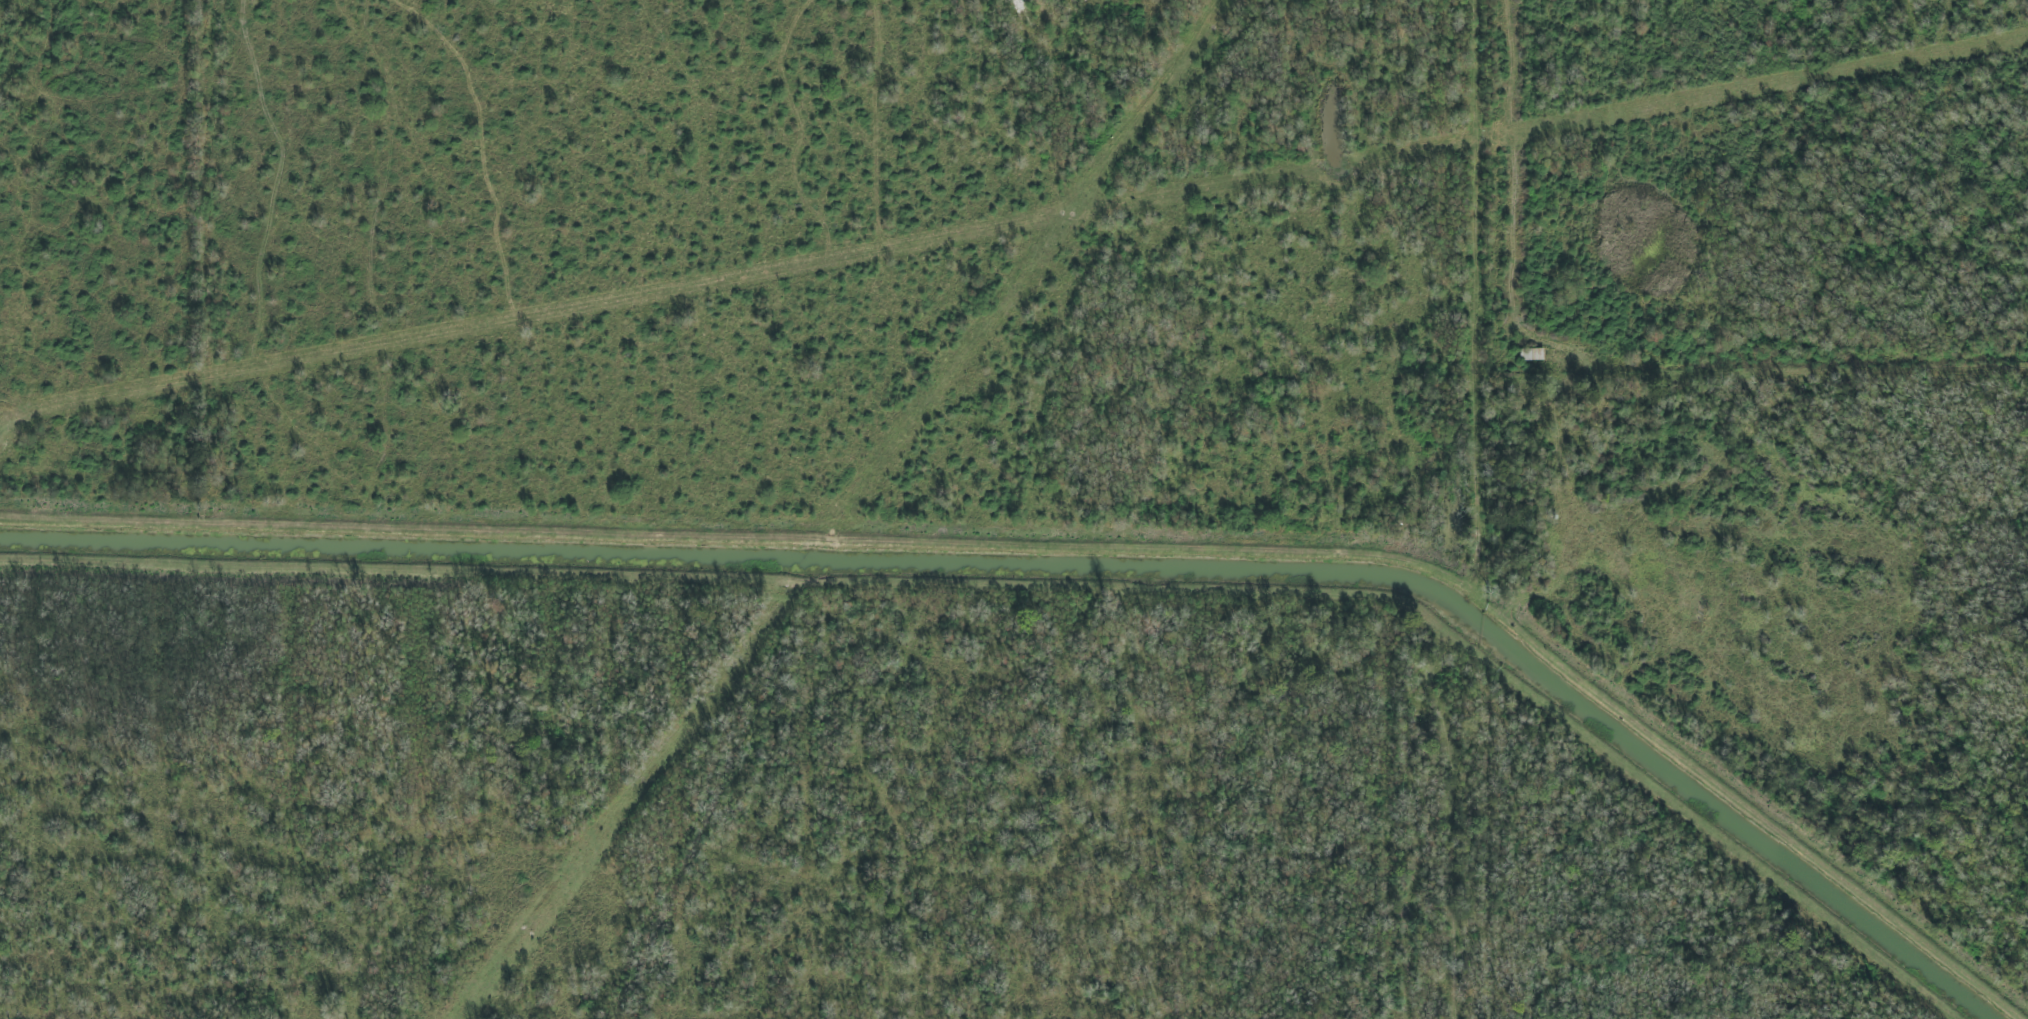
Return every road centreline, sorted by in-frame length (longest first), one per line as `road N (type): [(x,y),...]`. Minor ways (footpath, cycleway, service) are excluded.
road 1 (residential): [(2027,397),(1506,416)]
road 2 (residential): [(1506,416),(1493,417),(1486,0)]

